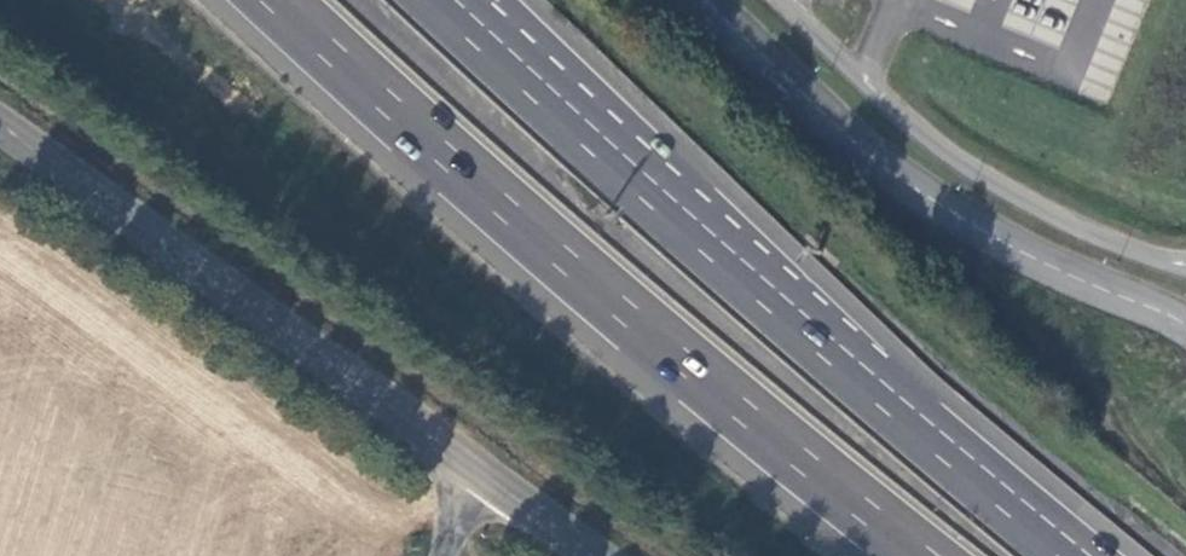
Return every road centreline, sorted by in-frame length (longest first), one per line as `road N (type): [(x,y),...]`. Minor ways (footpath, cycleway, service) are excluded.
road 1 (trunk): [(273,0),(676,361),(924,555)]
road 2 (tertiary): [(0,126),(476,465)]
road 3 (trunk): [(826,355),(437,0)]
road 4 (trunk): [(826,355),(489,0)]
road 5 (trunk): [(1080,555),(826,355)]
road 6 (tertiary): [(476,465),(598,555)]

